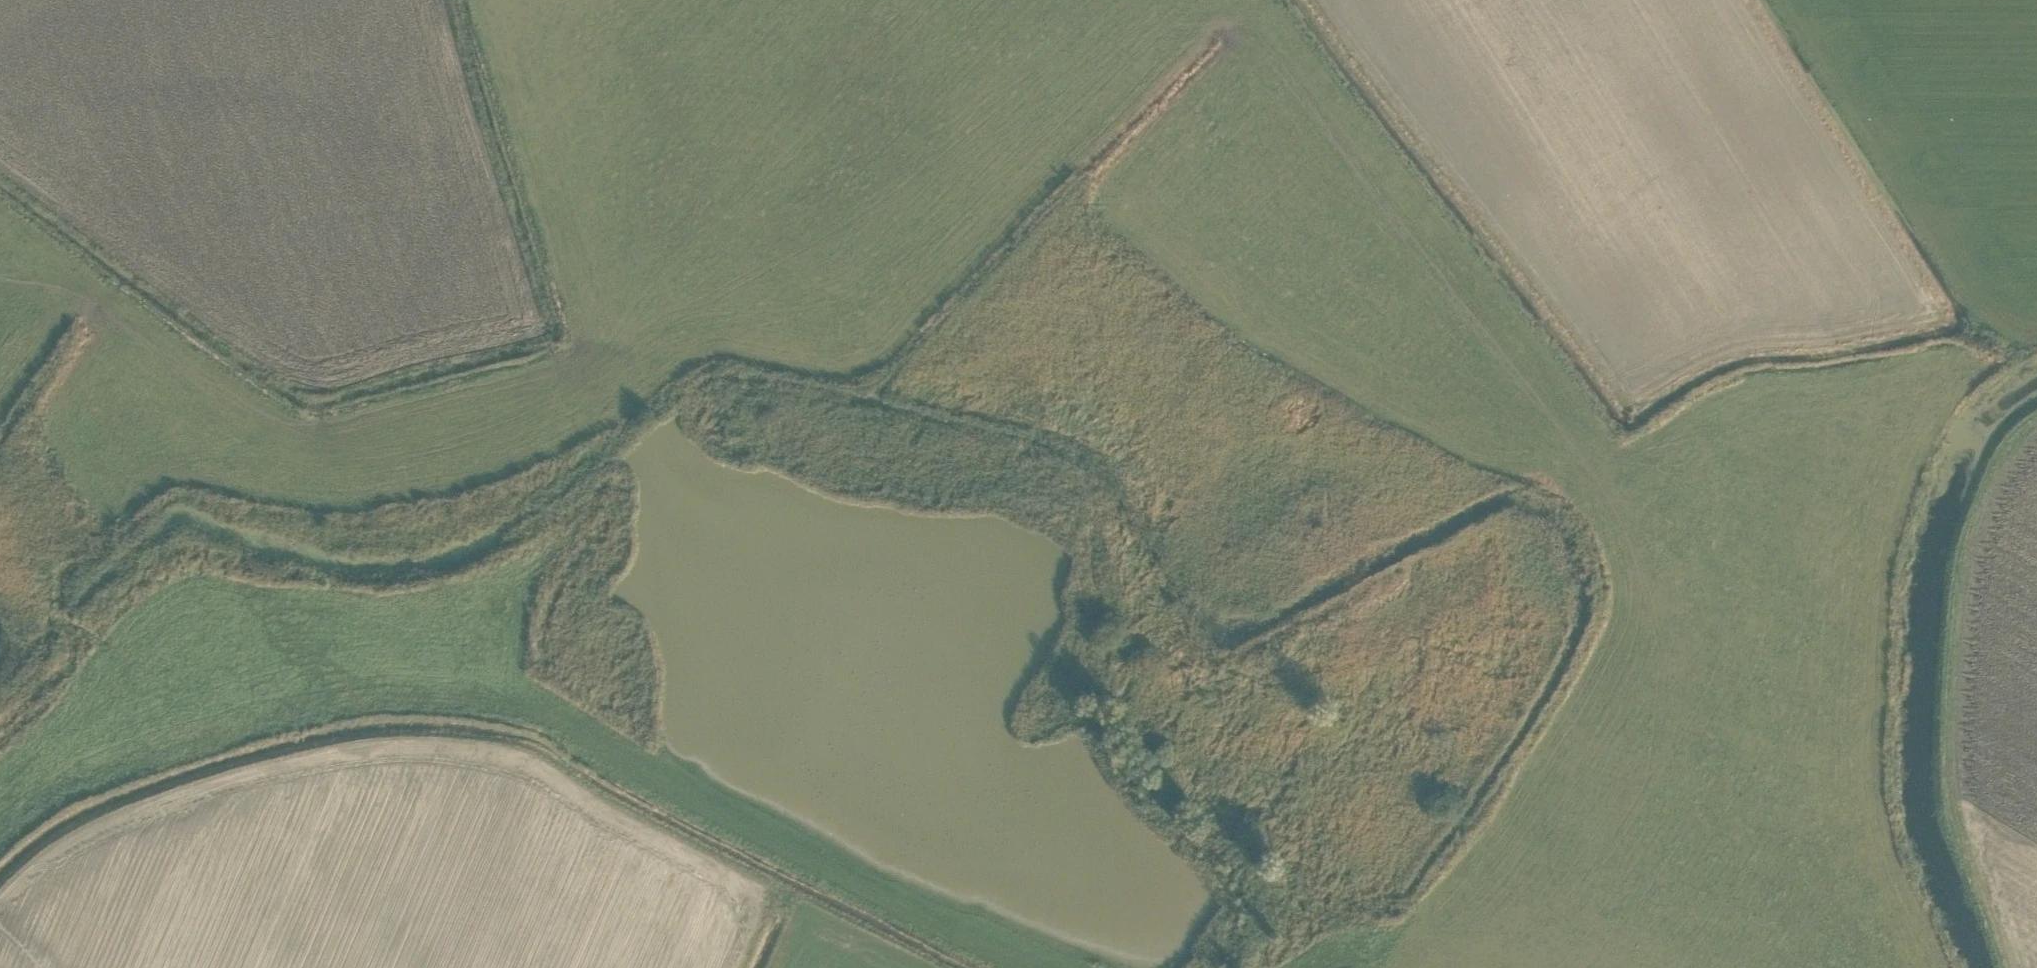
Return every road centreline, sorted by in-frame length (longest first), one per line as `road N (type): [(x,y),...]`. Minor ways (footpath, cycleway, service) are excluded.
road 1 (track): [(1999,967),(1943,813),(1938,736),(1960,552),(1994,458),(2036,411)]

